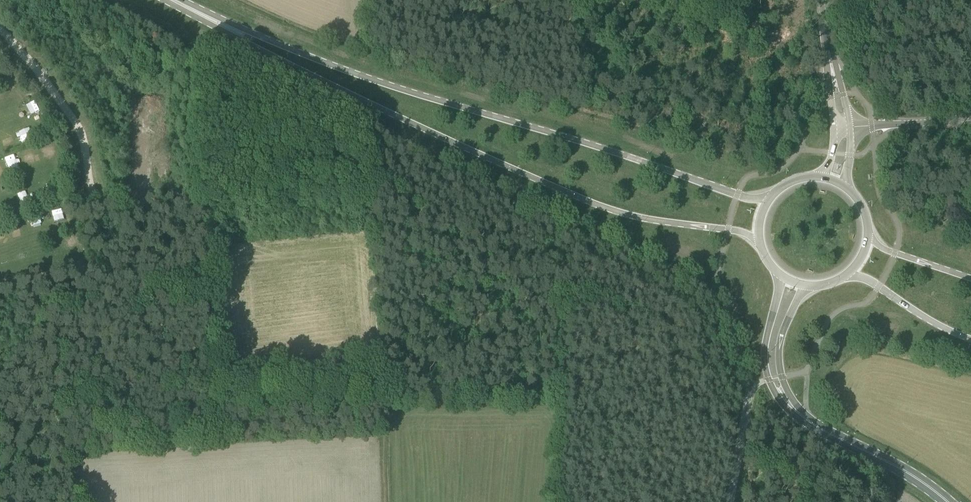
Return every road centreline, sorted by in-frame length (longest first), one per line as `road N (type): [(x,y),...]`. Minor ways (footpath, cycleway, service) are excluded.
road 1 (primary): [(203,16),(352,95),(603,207),(729,230),(762,244)]
road 2 (primary): [(773,198),(738,196),(415,94),(203,16)]
road 3 (secondary): [(946,501),(804,418)]
road 4 (secondary): [(780,272),(766,370),(778,397),(804,418)]
road 5 (secondary): [(804,418),(782,379),(779,348),(810,285)]
road 6 (primary): [(844,275),(970,340)]
road 7 (unclassified): [(849,128),(970,114)]

